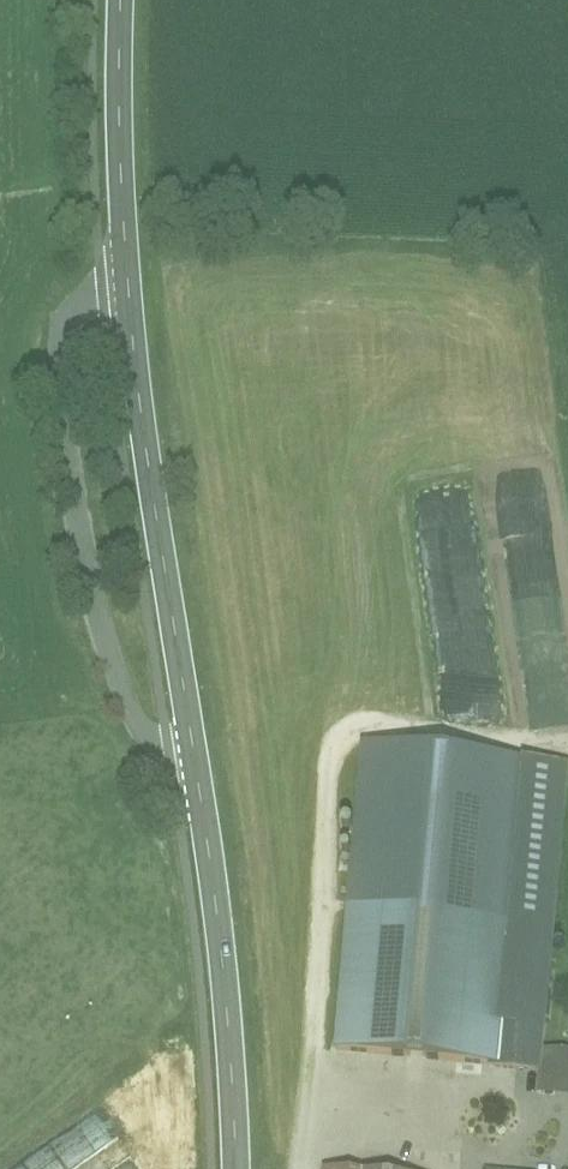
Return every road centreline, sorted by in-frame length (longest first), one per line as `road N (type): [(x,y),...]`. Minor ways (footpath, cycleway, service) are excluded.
road 1 (unclassified): [(191,749),(149,736),(127,706),(87,574),(61,427),(60,345),(72,315),(88,296),(125,278)]
road 2 (tertiary): [(191,749),(143,461),(125,278)]
road 3 (tertiary): [(231,1168),(224,990),(191,749)]
road 4 (tertiary): [(125,278),(120,0)]

